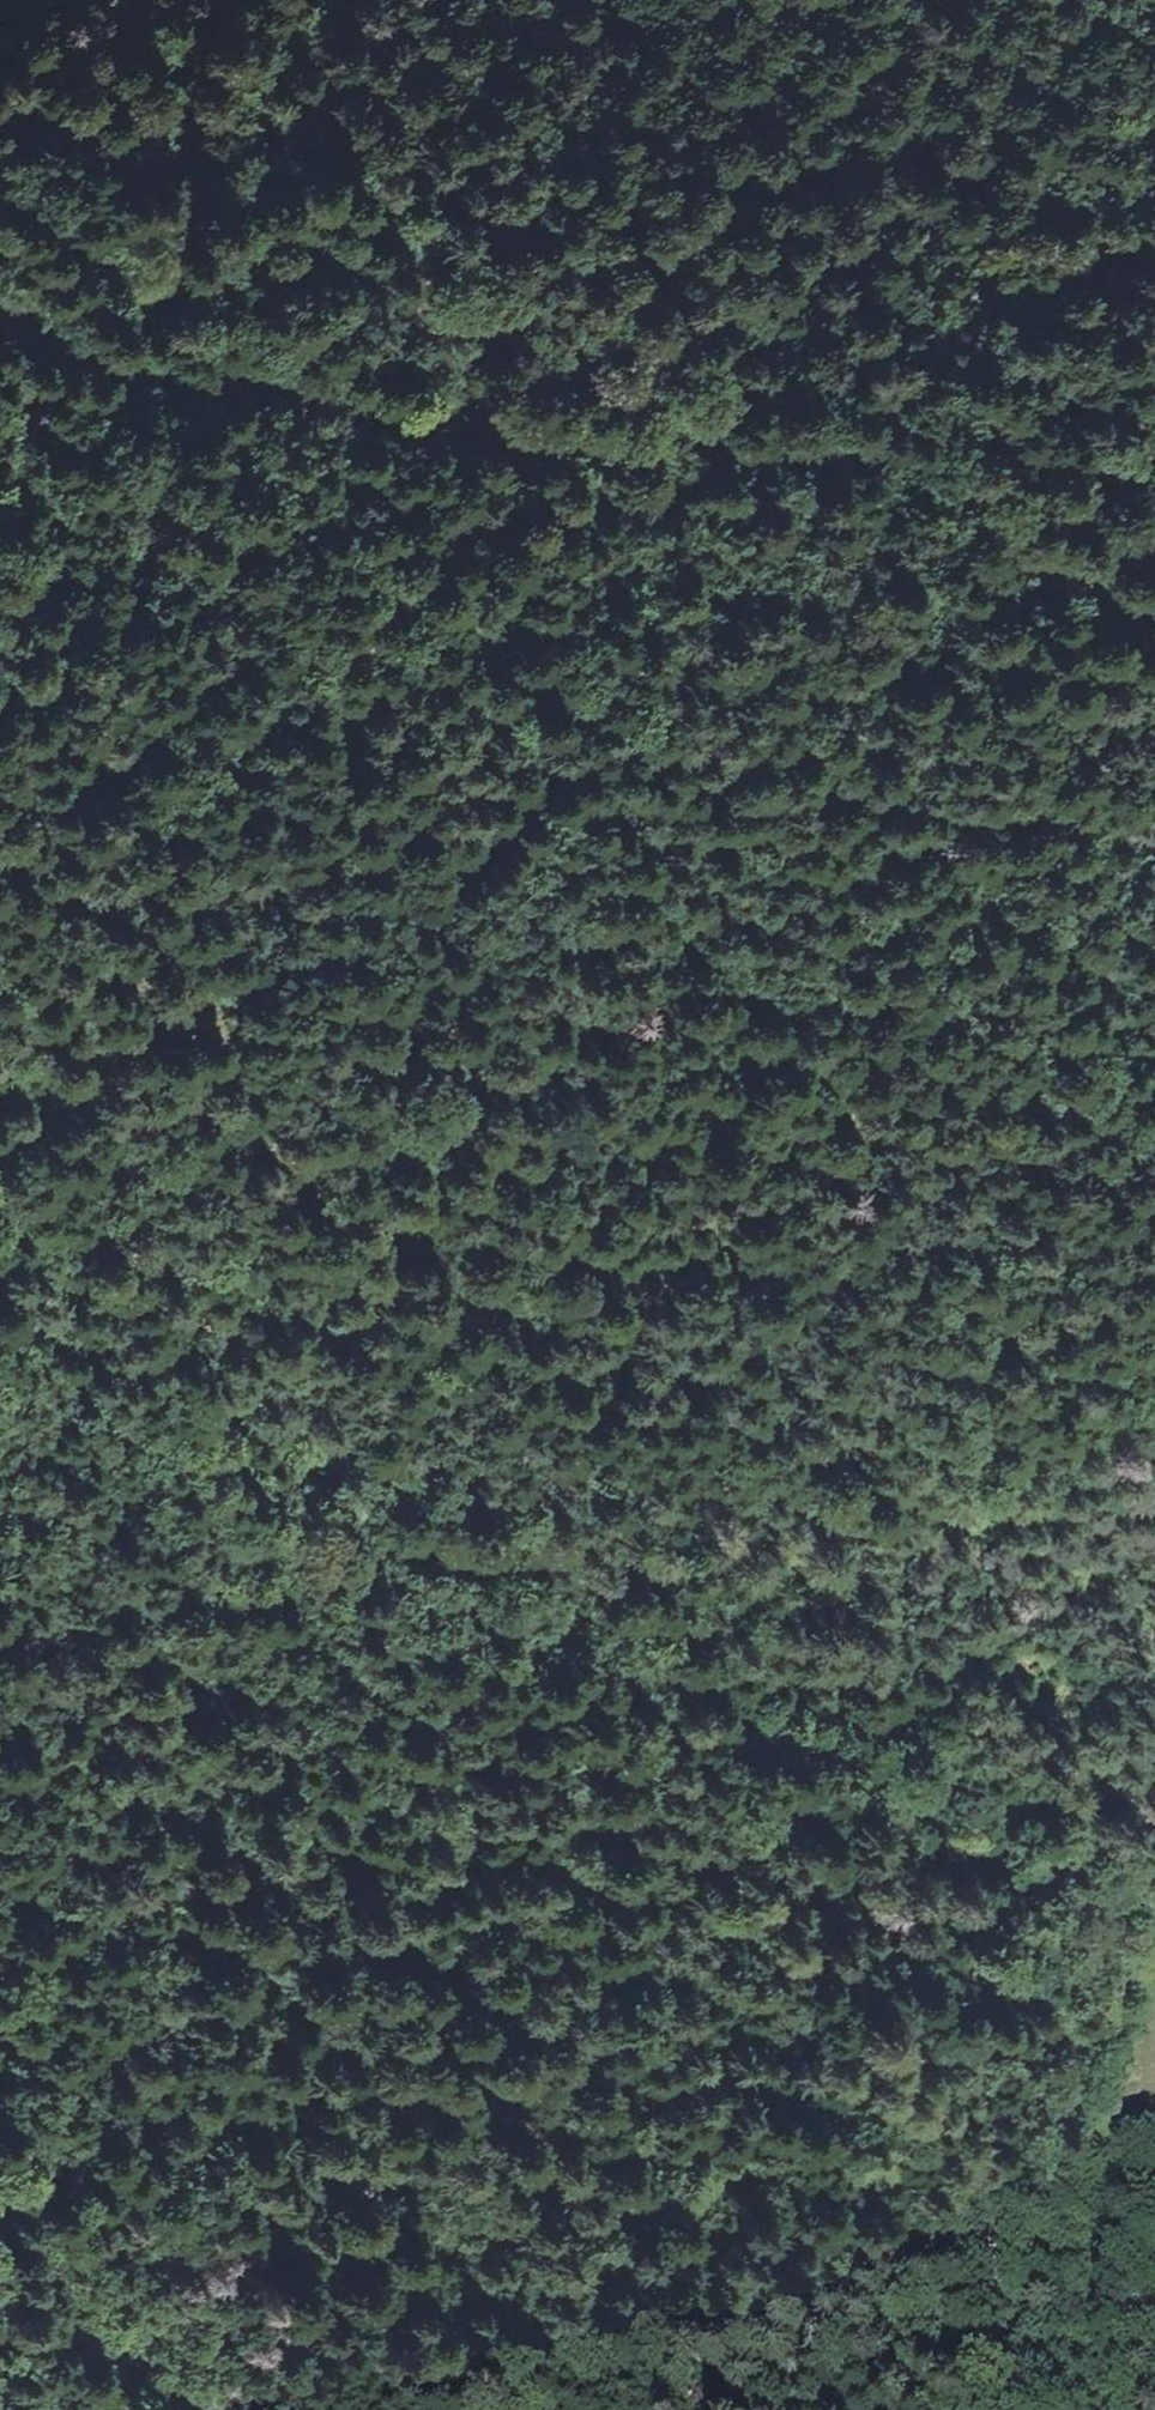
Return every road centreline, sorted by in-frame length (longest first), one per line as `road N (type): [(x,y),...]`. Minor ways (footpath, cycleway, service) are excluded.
road 1 (track): [(1154,830),(934,813),(879,799),(834,770),(687,793),(604,796),(535,815),(476,852),(416,945),(381,968),(199,1033),(133,1031),(79,1003),(0,929)]
road 2 (track): [(1154,1944),(1079,1995),(965,2315),(971,2409)]

